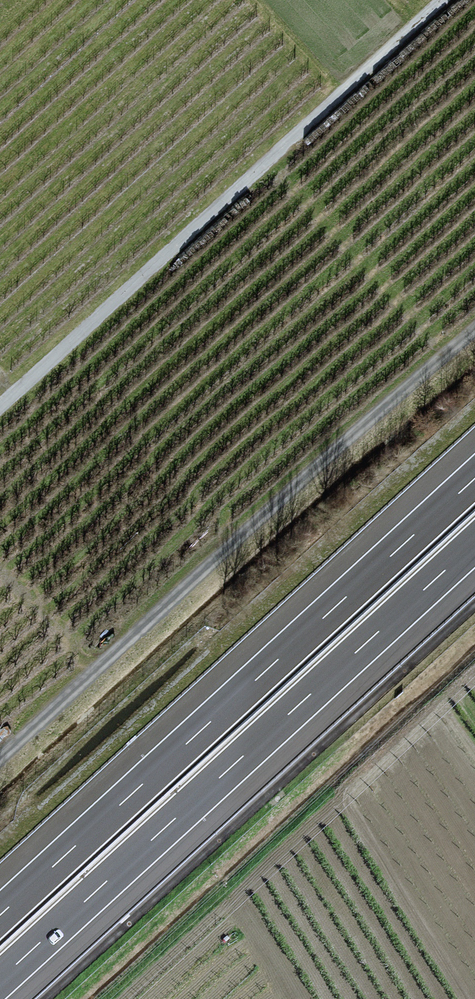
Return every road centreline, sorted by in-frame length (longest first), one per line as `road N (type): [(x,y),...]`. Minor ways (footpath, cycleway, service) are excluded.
road 1 (motorway): [(0,980),(474,543)]
road 2 (motorway): [(474,478),(0,914)]
road 3 (track): [(474,330),(0,759)]
road 4 (unclassified): [(0,406),(441,0)]

